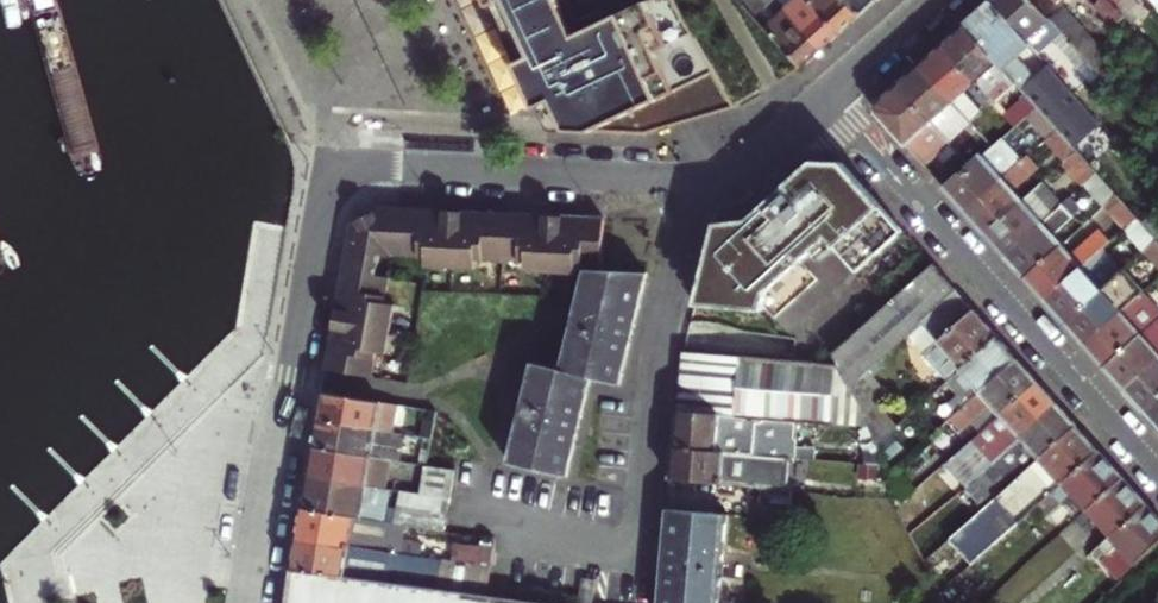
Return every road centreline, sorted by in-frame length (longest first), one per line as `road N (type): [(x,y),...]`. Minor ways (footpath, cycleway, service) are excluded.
road 1 (residential): [(276,453),(330,162),(696,181)]
road 2 (residential): [(696,181),(659,343),(640,554),(508,528)]
road 3 (residential): [(828,94),(1157,467)]
road 4 (residential): [(696,181),(752,165),(828,94)]
road 5 (residential): [(276,453),(251,602)]
road 6 (residential): [(828,94),(934,0)]

